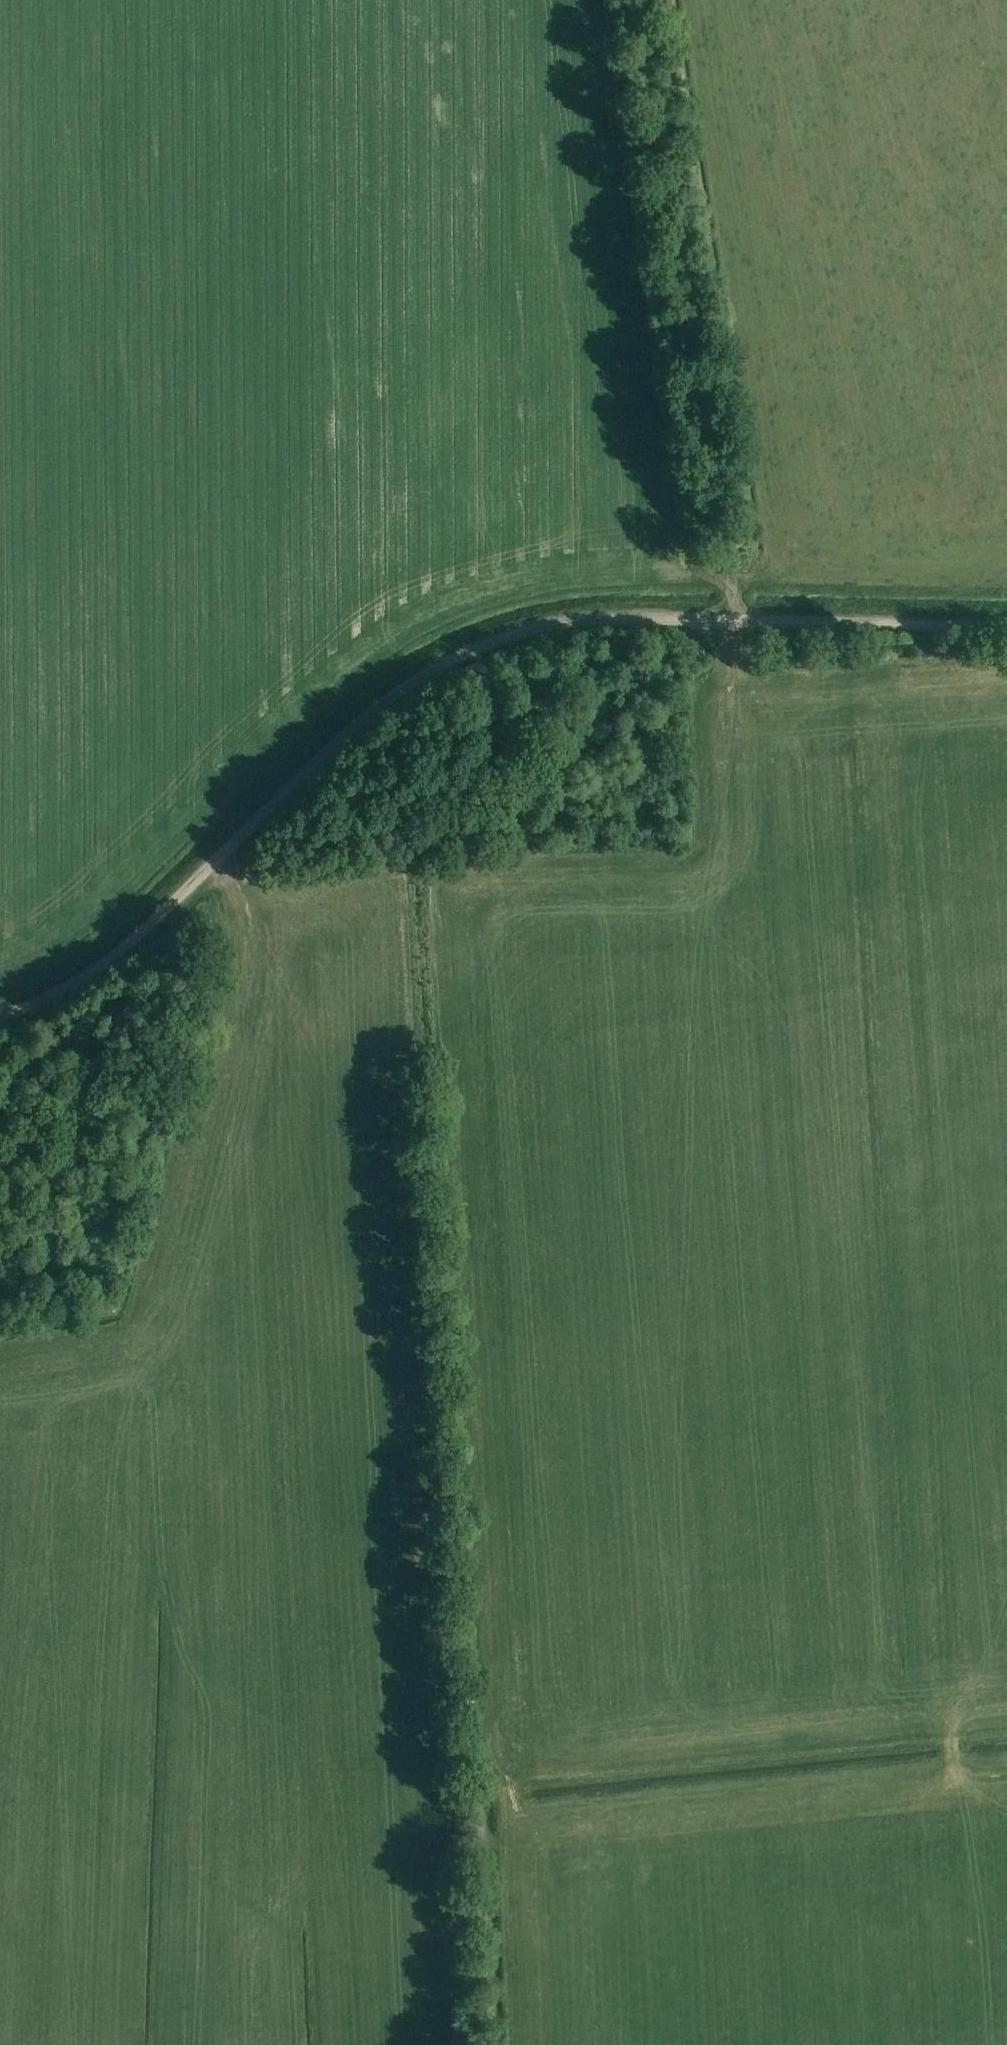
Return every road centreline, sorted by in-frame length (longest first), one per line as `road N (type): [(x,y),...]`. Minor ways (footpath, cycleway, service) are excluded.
road 1 (unclassified): [(0,1015),(106,963),(386,702),(512,635),(624,618),(1006,624)]

